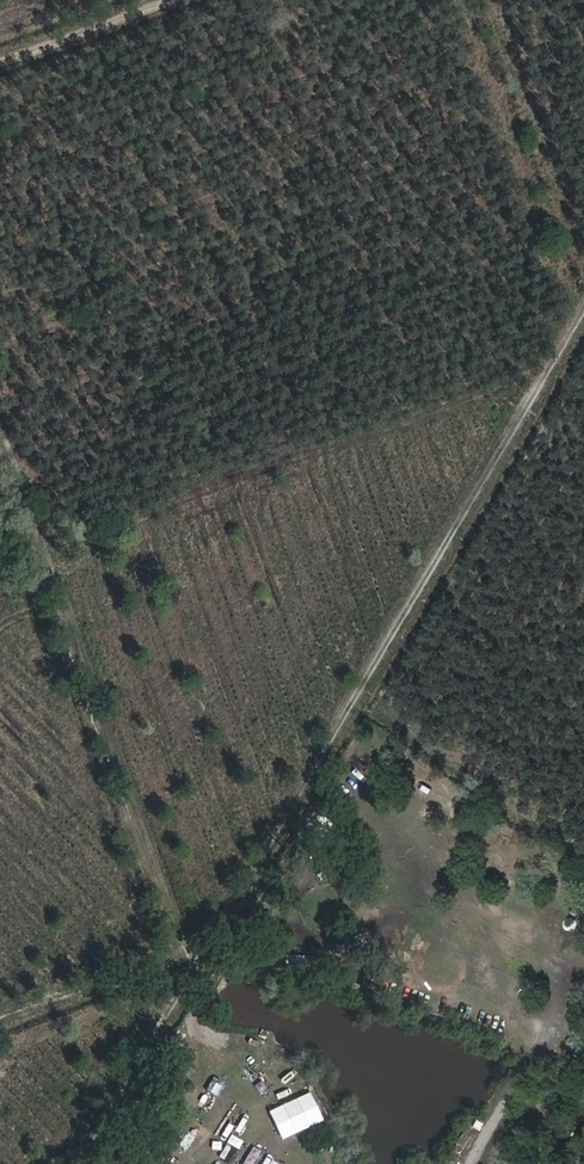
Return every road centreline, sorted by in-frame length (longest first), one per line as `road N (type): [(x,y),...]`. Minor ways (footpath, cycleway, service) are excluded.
road 1 (track): [(583,308),(77,1163)]
road 2 (track): [(583,357),(383,701),(583,859)]
road 3 (track): [(0,445),(195,967)]
road 4 (track): [(583,977),(471,1163)]
road 5 (track): [(188,947),(0,1017)]
road 6 (track): [(0,56),(155,0)]

